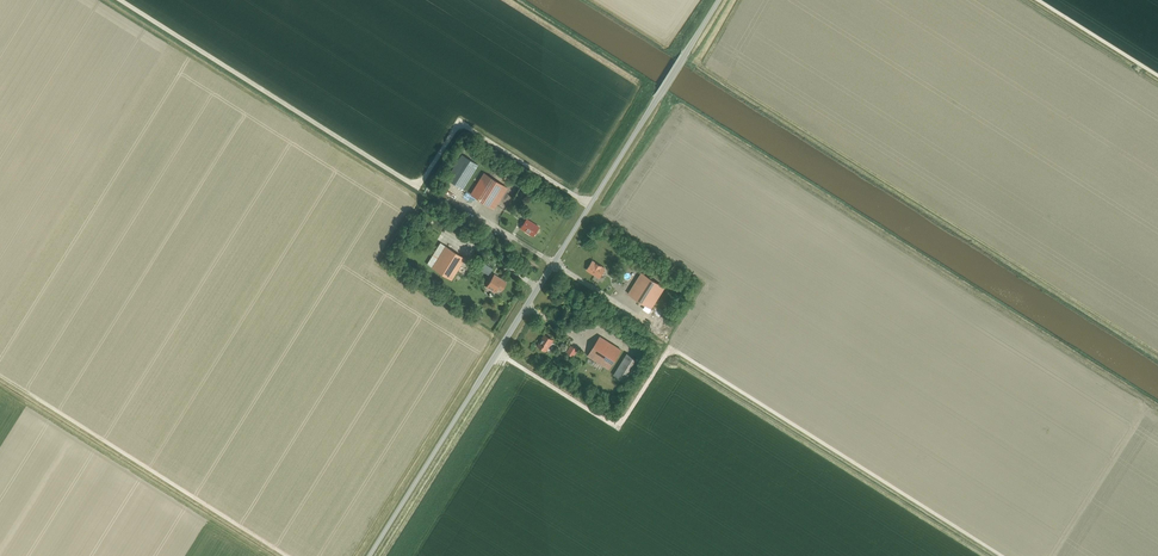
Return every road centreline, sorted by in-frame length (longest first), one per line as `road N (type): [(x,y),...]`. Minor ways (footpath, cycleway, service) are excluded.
road 1 (unclassified): [(374,555),(720,0)]
road 2 (track): [(498,353),(615,423),(673,349),(1002,555)]
road 3 (track): [(590,206),(462,126),(413,185),(119,0)]
road 4 (track): [(0,377),(287,555)]
road 5 (track): [(1157,76),(1037,0)]

